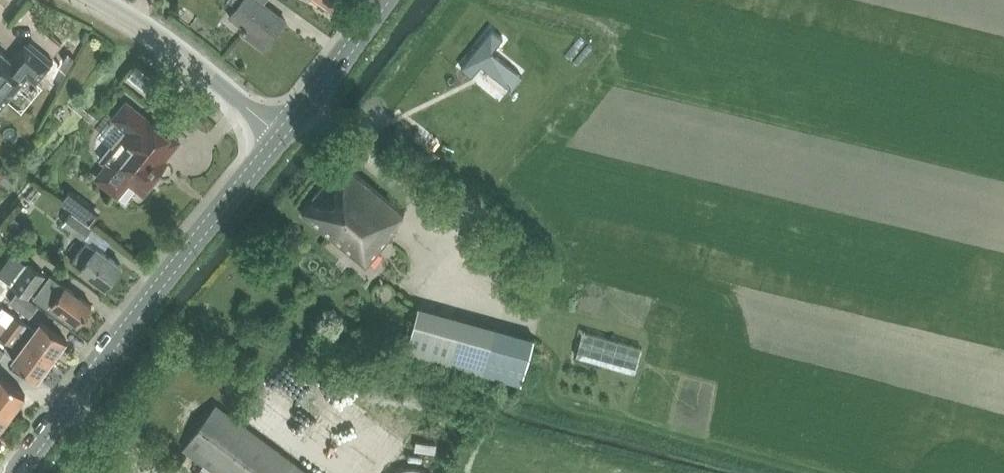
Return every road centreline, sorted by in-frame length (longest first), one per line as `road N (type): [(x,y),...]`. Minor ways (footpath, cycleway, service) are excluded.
road 1 (tertiary): [(15,472),(280,135)]
road 2 (unclassified): [(280,135),(148,28),(94,0)]
road 3 (tertiary): [(280,135),(380,0)]

